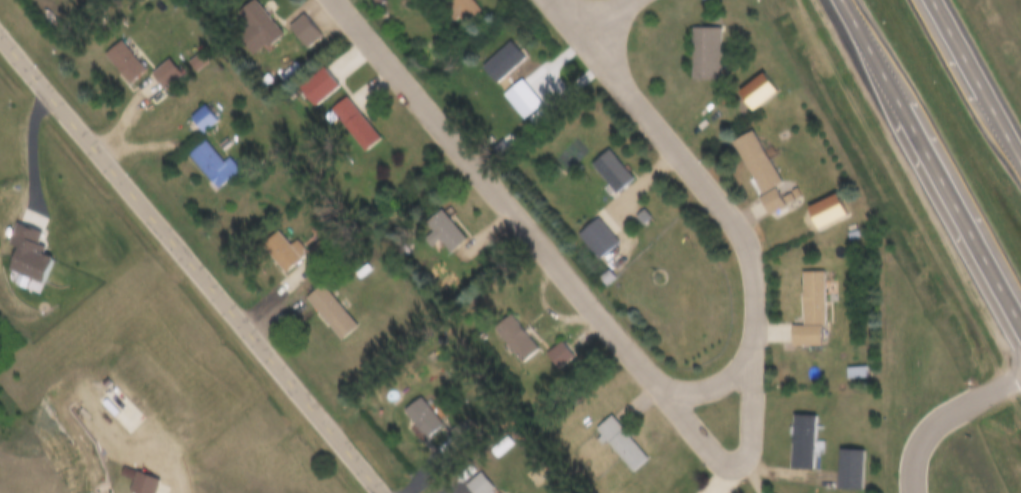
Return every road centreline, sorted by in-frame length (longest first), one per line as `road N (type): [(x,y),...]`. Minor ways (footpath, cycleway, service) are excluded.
road 1 (residential): [(333,0),(691,433),(736,469),(752,448),(748,258),(716,192),(575,23)]
road 2 (residential): [(377,492),(0,33)]
road 3 (primary): [(855,0),(1020,320)]
road 4 (residential): [(1020,372),(926,419),(899,464),(903,492)]
road 5 (primary): [(1020,148),(937,0)]
road 6 (residential): [(640,373),(680,385),(725,363),(753,303)]

